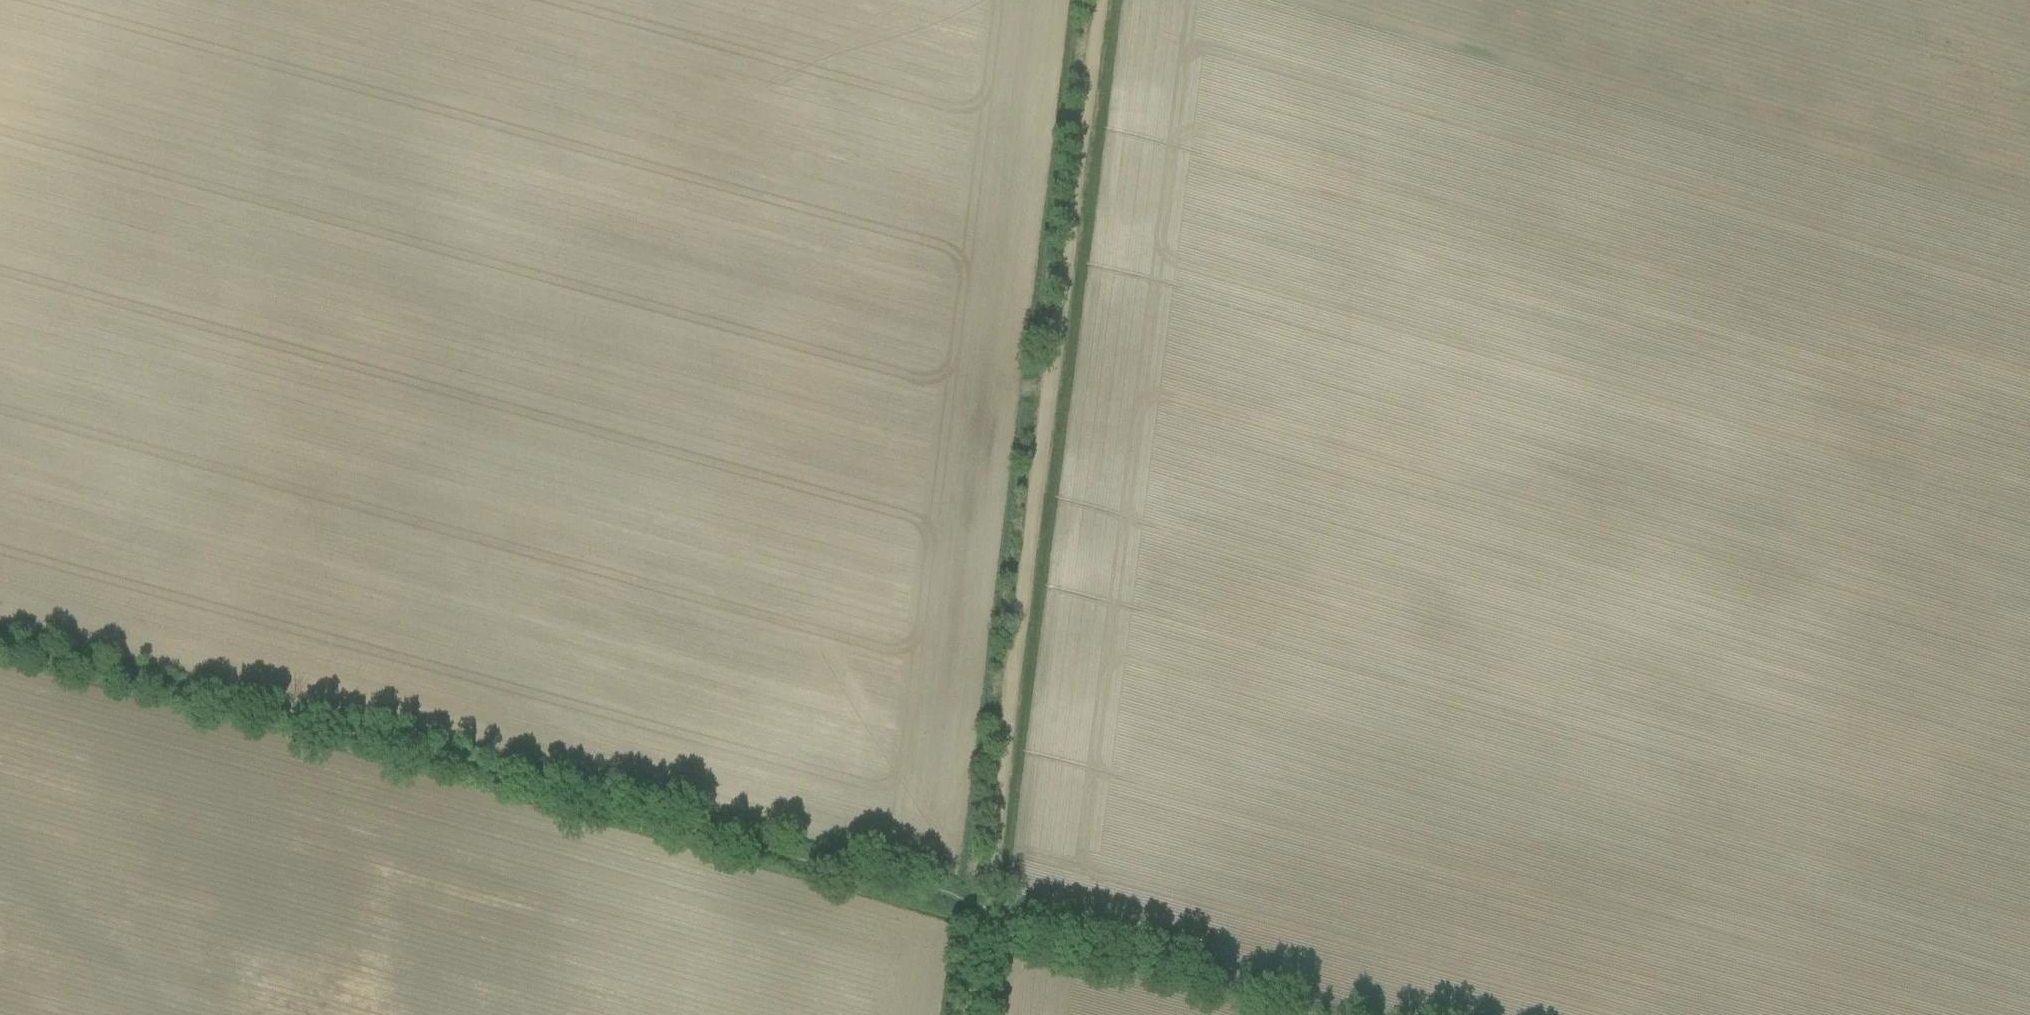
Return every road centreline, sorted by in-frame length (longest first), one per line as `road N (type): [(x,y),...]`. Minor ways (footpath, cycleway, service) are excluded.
road 1 (track): [(983,906),(0,641)]
road 2 (track): [(983,906),(1098,0)]

